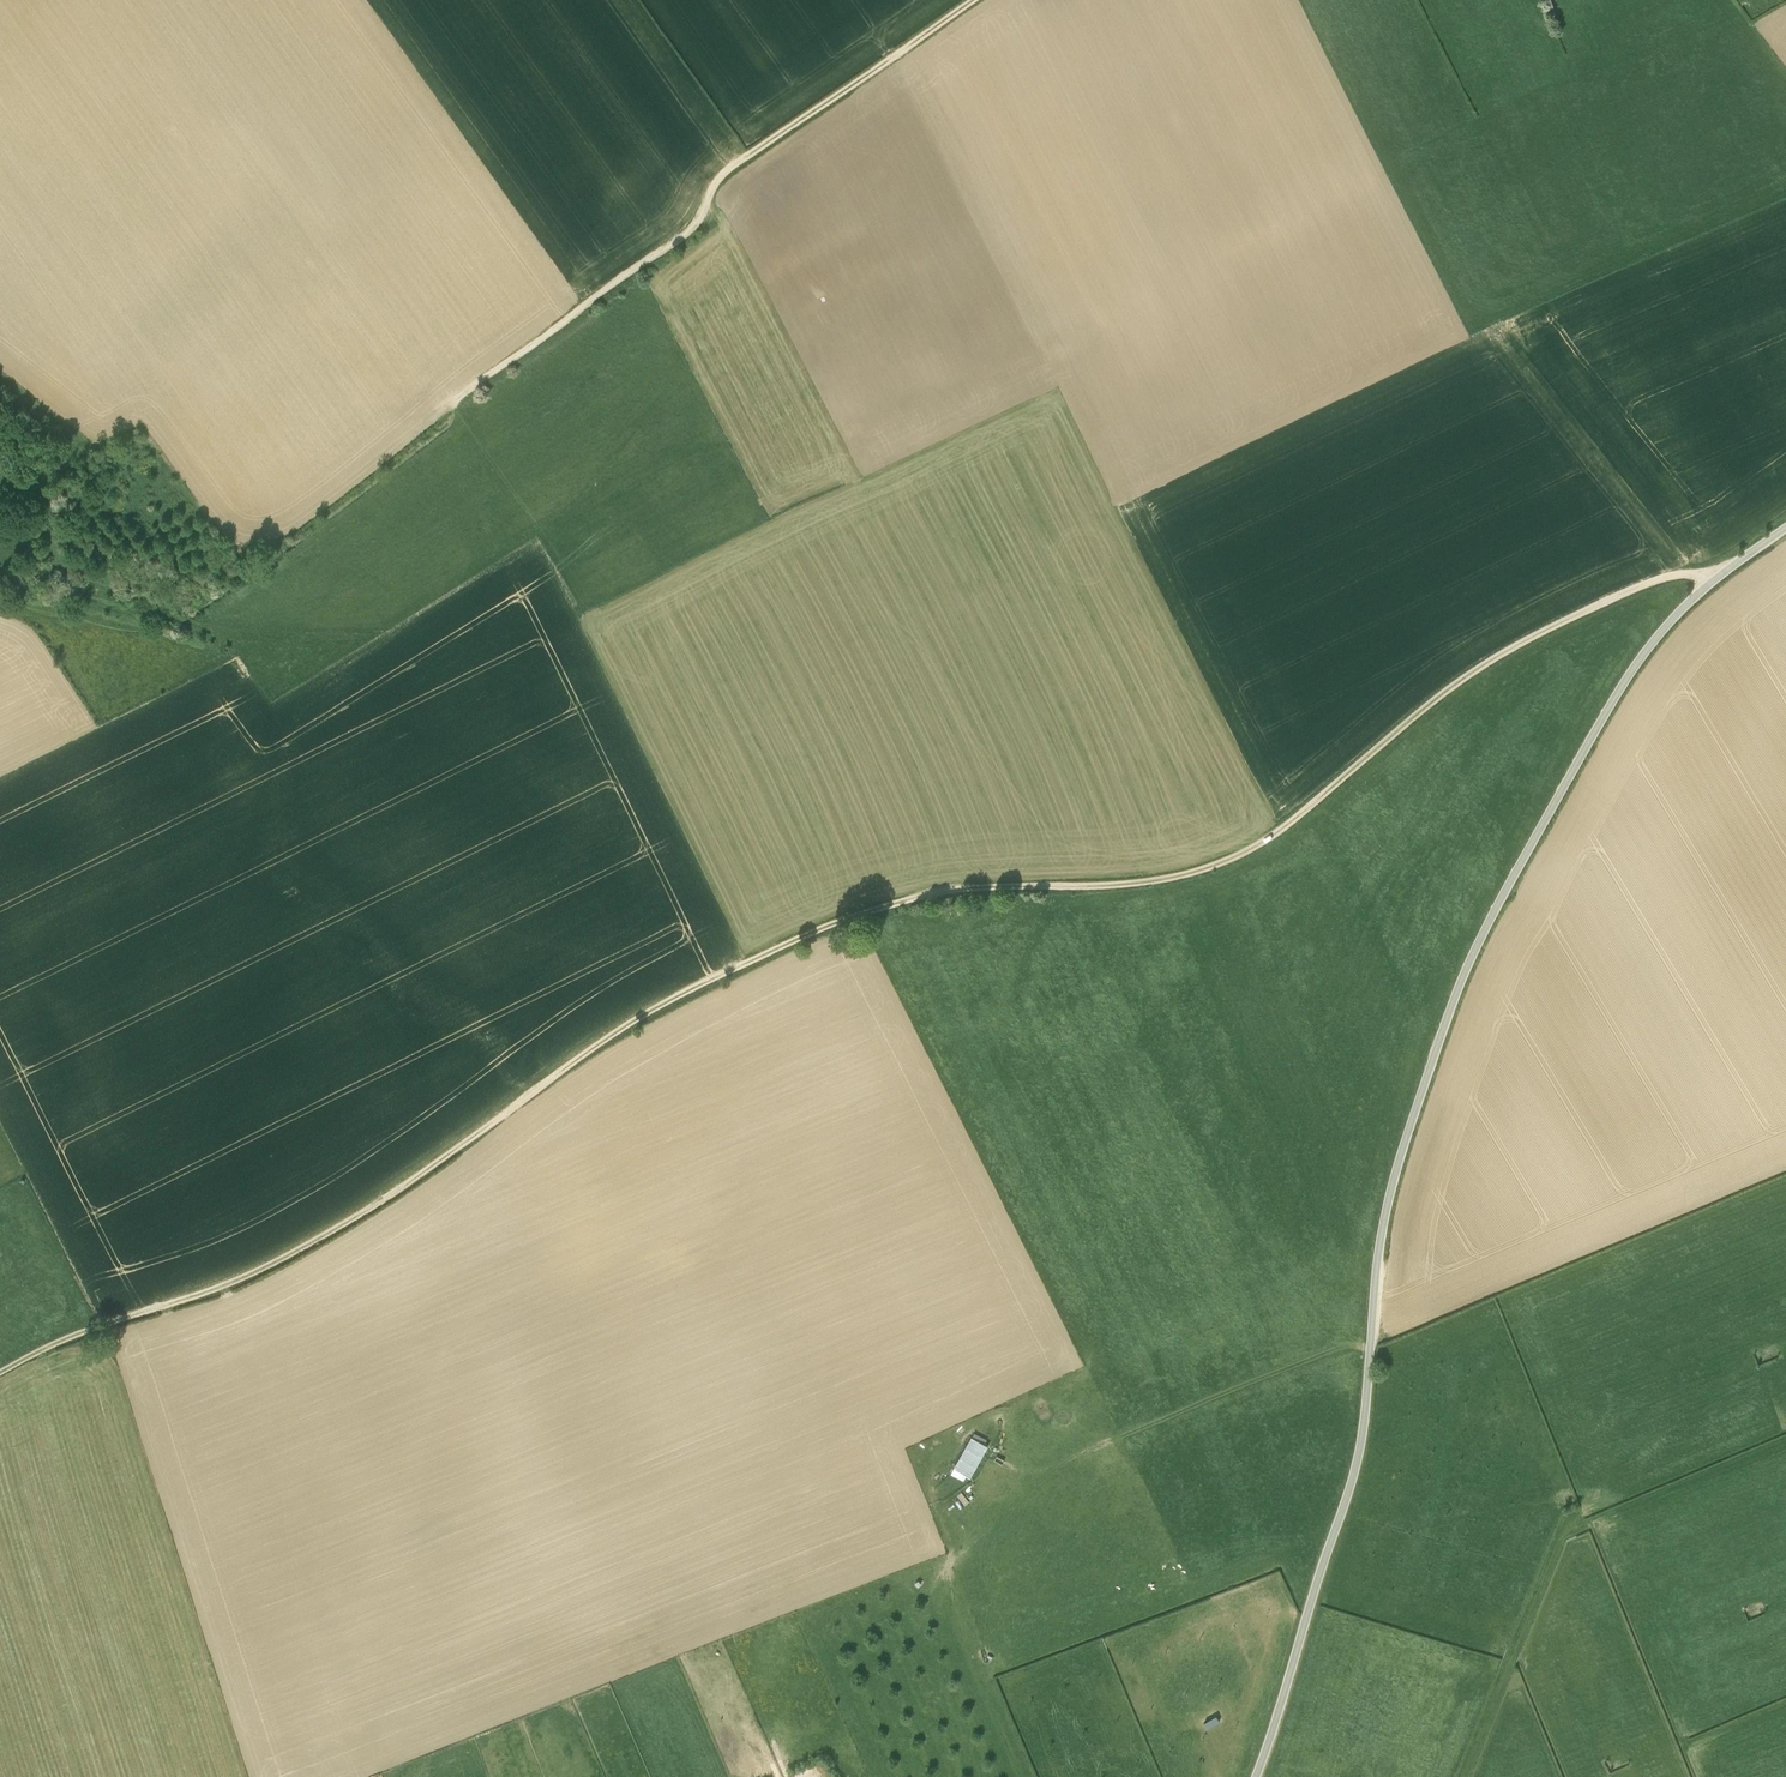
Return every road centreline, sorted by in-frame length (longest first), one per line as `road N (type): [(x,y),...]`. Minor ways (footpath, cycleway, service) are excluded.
road 1 (track): [(1716,578),(1664,578),(1486,664),(1282,829),(1226,862),(1159,880),(930,898),(811,932),(620,1029),(459,1148),(304,1248),(0,1371)]
road 2 (unclassified): [(1256,1776),(1355,1469),(1385,1214),(1463,975),(1648,647),(1699,592),(1785,526)]
road 3 (track): [(972,0),(729,169),(694,230),(454,400)]

